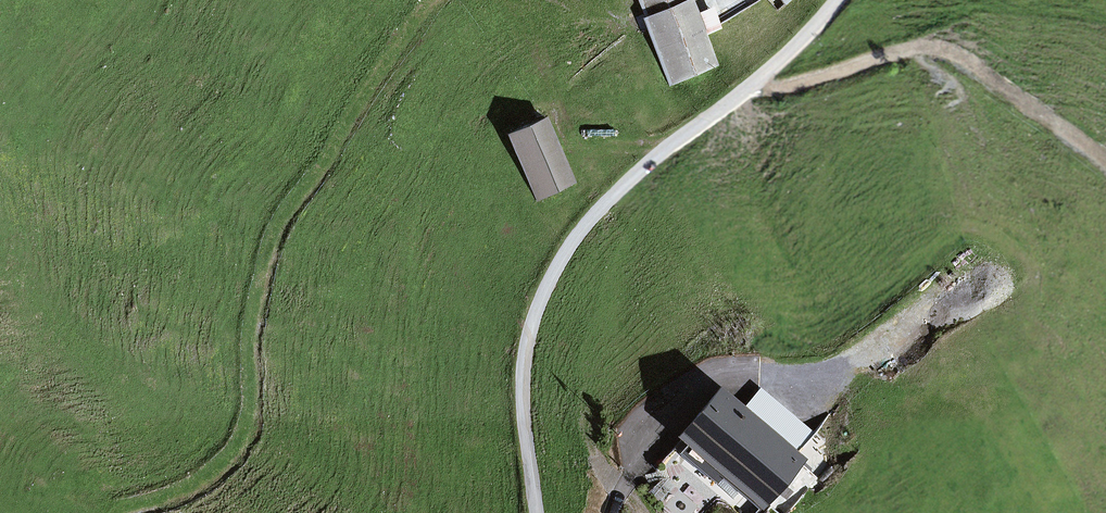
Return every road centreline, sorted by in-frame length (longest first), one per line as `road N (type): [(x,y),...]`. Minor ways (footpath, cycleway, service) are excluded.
road 1 (track): [(444,0),(421,14),(271,233),(251,315),(249,414),(235,453),(208,476),(122,512)]
road 2 (unclassified): [(837,0),(744,93),(628,181),(561,260),(524,370),(535,512)]
road 3 (track): [(1105,160),(944,49),(914,48),(780,91),(744,93)]

